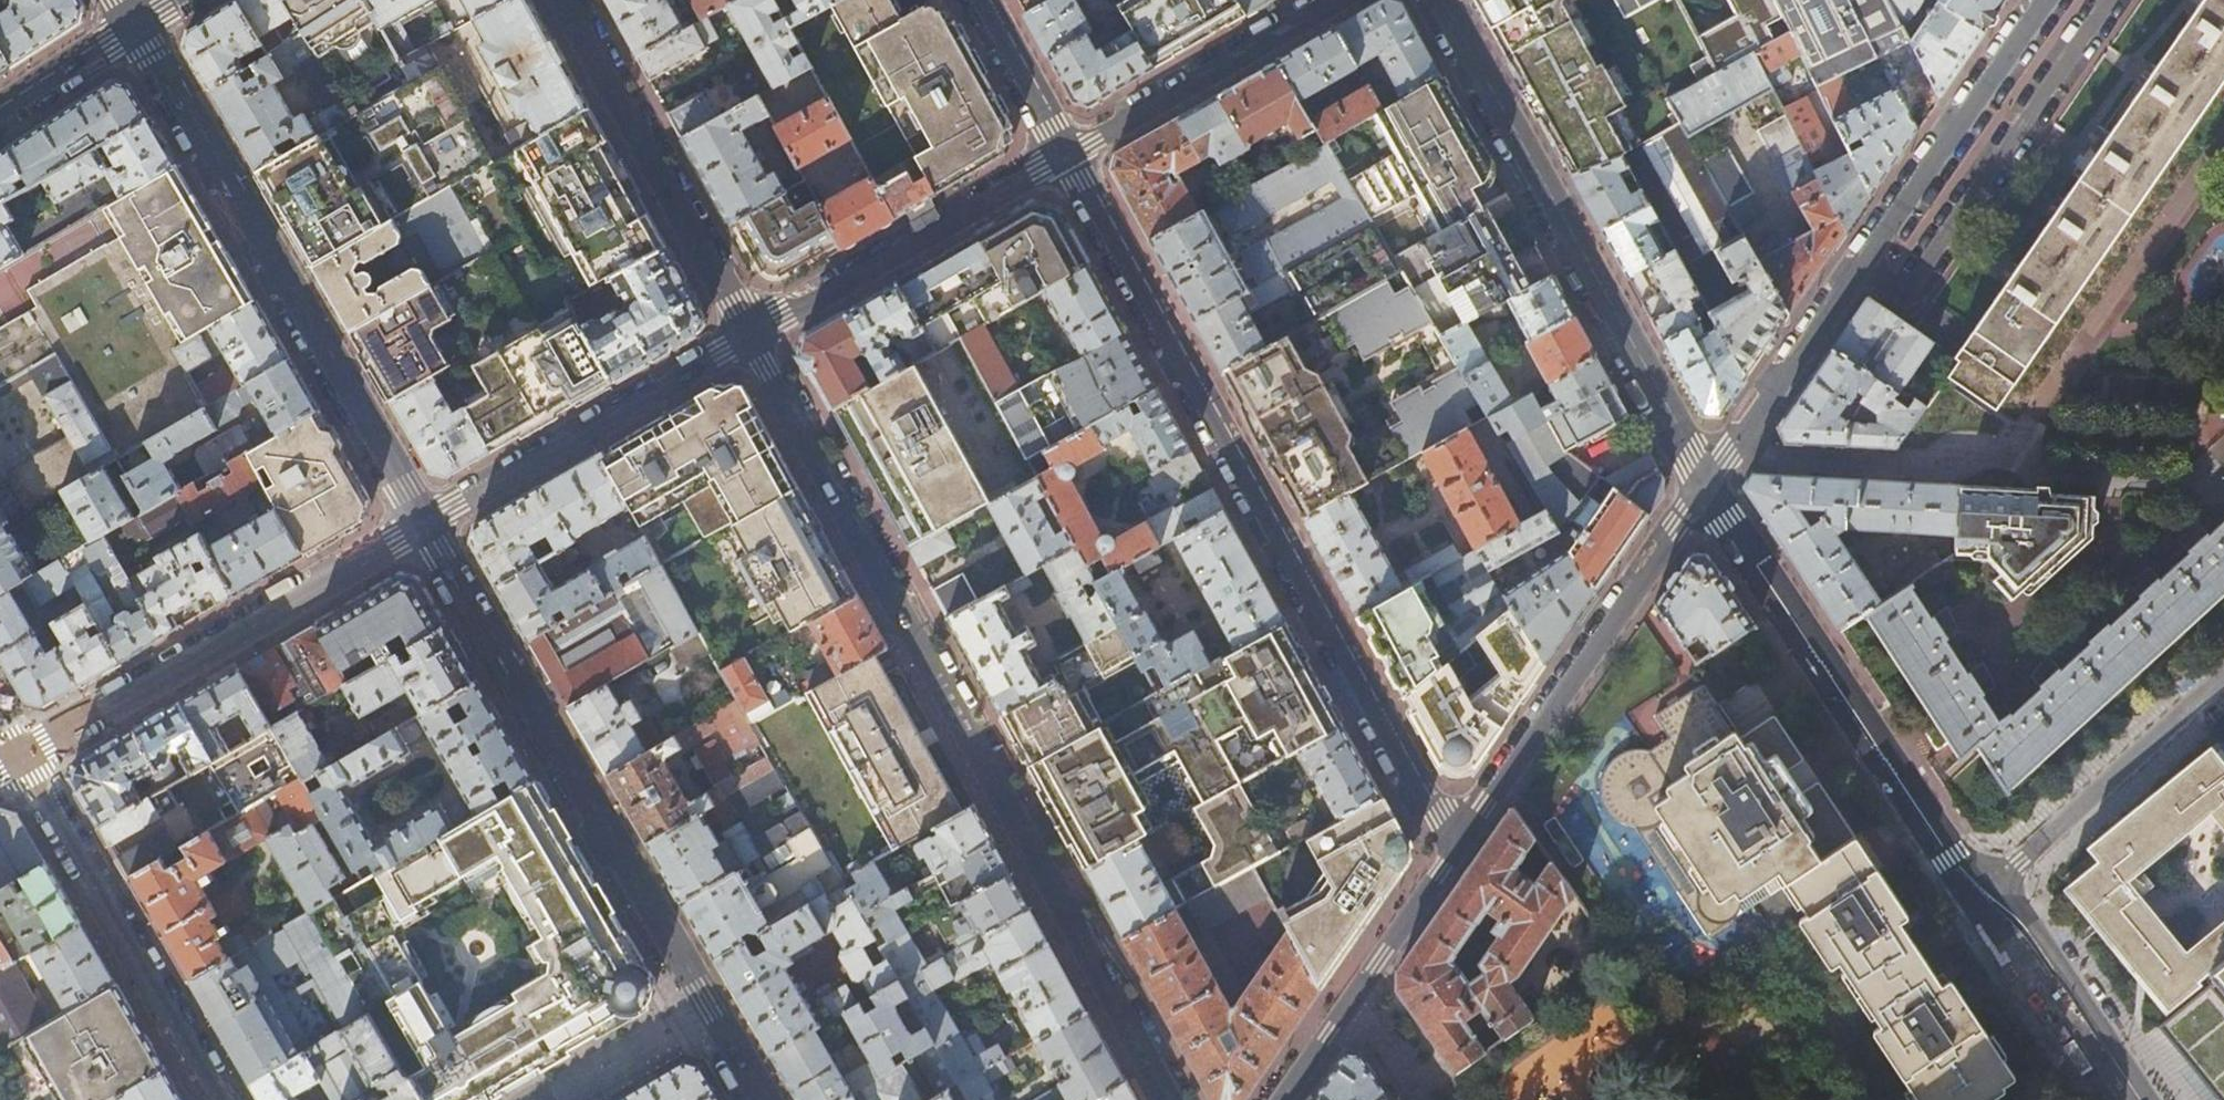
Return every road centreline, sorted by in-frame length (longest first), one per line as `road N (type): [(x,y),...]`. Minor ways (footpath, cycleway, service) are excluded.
road 1 (residential): [(753,335),(1170,1099)]
road 2 (residential): [(1454,852),(1065,155)]
road 3 (unclassified): [(757,1099),(421,524)]
road 4 (residential): [(1704,489),(2047,0)]
road 5 (residential): [(421,524),(136,31)]
road 6 (residential): [(1436,0),(1704,489)]
road 7 (residential): [(1704,489),(1950,857),(1984,896)]
road 8 (residential): [(20,757),(421,524)]
road 9 (residential): [(1454,852),(1704,489)]
road 10 (residential): [(20,757),(222,1099)]
road 11 (residential): [(565,0),(753,335)]
road 12 (residential): [(421,524),(753,335)]
road 13 (residential): [(753,335),(1065,155)]
road 14 (residential): [(1984,896),(2223,677)]
road 15 (residential): [(1065,155),(1342,0)]
road 16 (residential): [(1282,1099),(1454,852)]
road 17 (residential): [(1984,896),(2019,934),(2129,1099)]
road 18 (residential): [(1065,155),(978,0)]
road 19 (residential): [(136,31),(0,116)]

